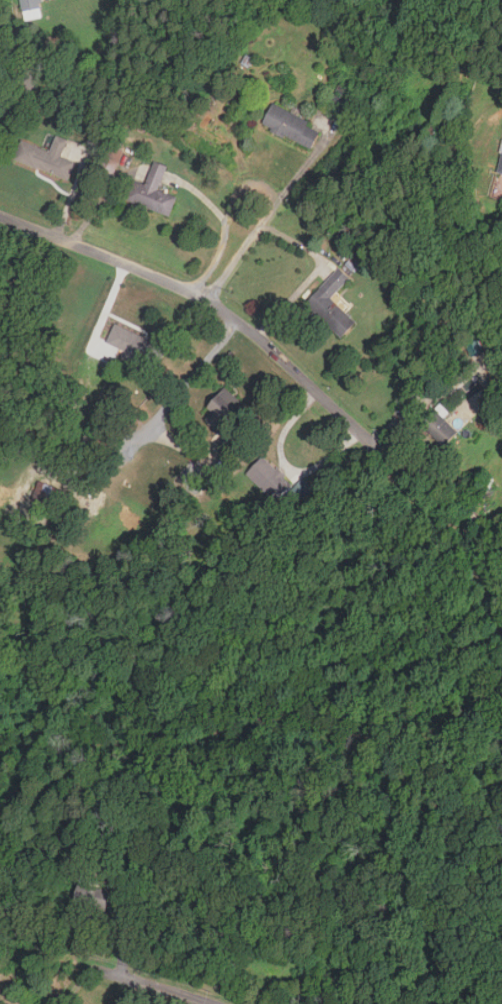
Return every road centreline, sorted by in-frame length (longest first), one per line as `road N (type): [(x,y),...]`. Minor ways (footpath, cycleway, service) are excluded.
road 1 (residential): [(403,473),(229,316),(156,277),(0,216)]

